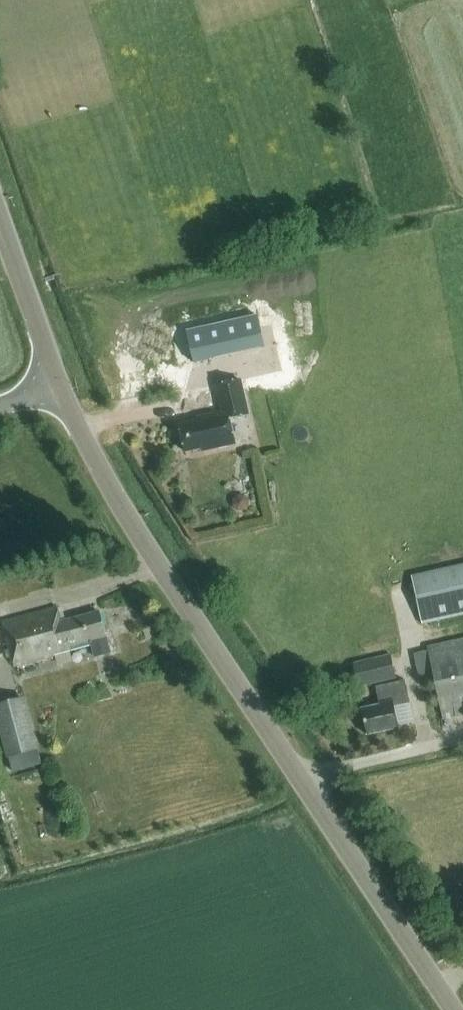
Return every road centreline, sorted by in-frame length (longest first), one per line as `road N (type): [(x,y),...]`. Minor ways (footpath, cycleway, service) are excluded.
road 1 (tertiary): [(462,999),(61,391)]
road 2 (tertiary): [(61,391),(0,218)]

